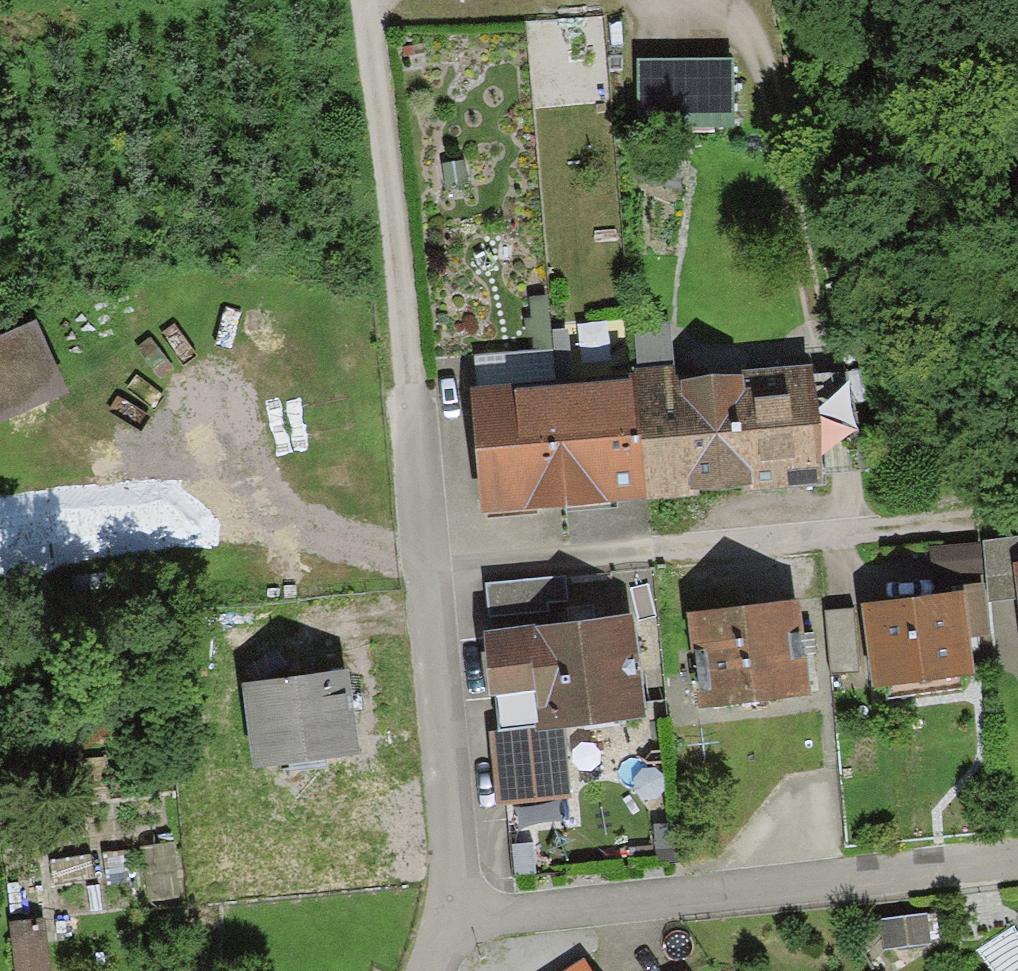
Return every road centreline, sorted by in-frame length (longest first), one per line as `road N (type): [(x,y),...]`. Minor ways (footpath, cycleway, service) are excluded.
road 1 (residential): [(457,921),(406,360)]
road 2 (residential): [(457,921),(1017,866)]
road 3 (track): [(363,0),(406,360)]

